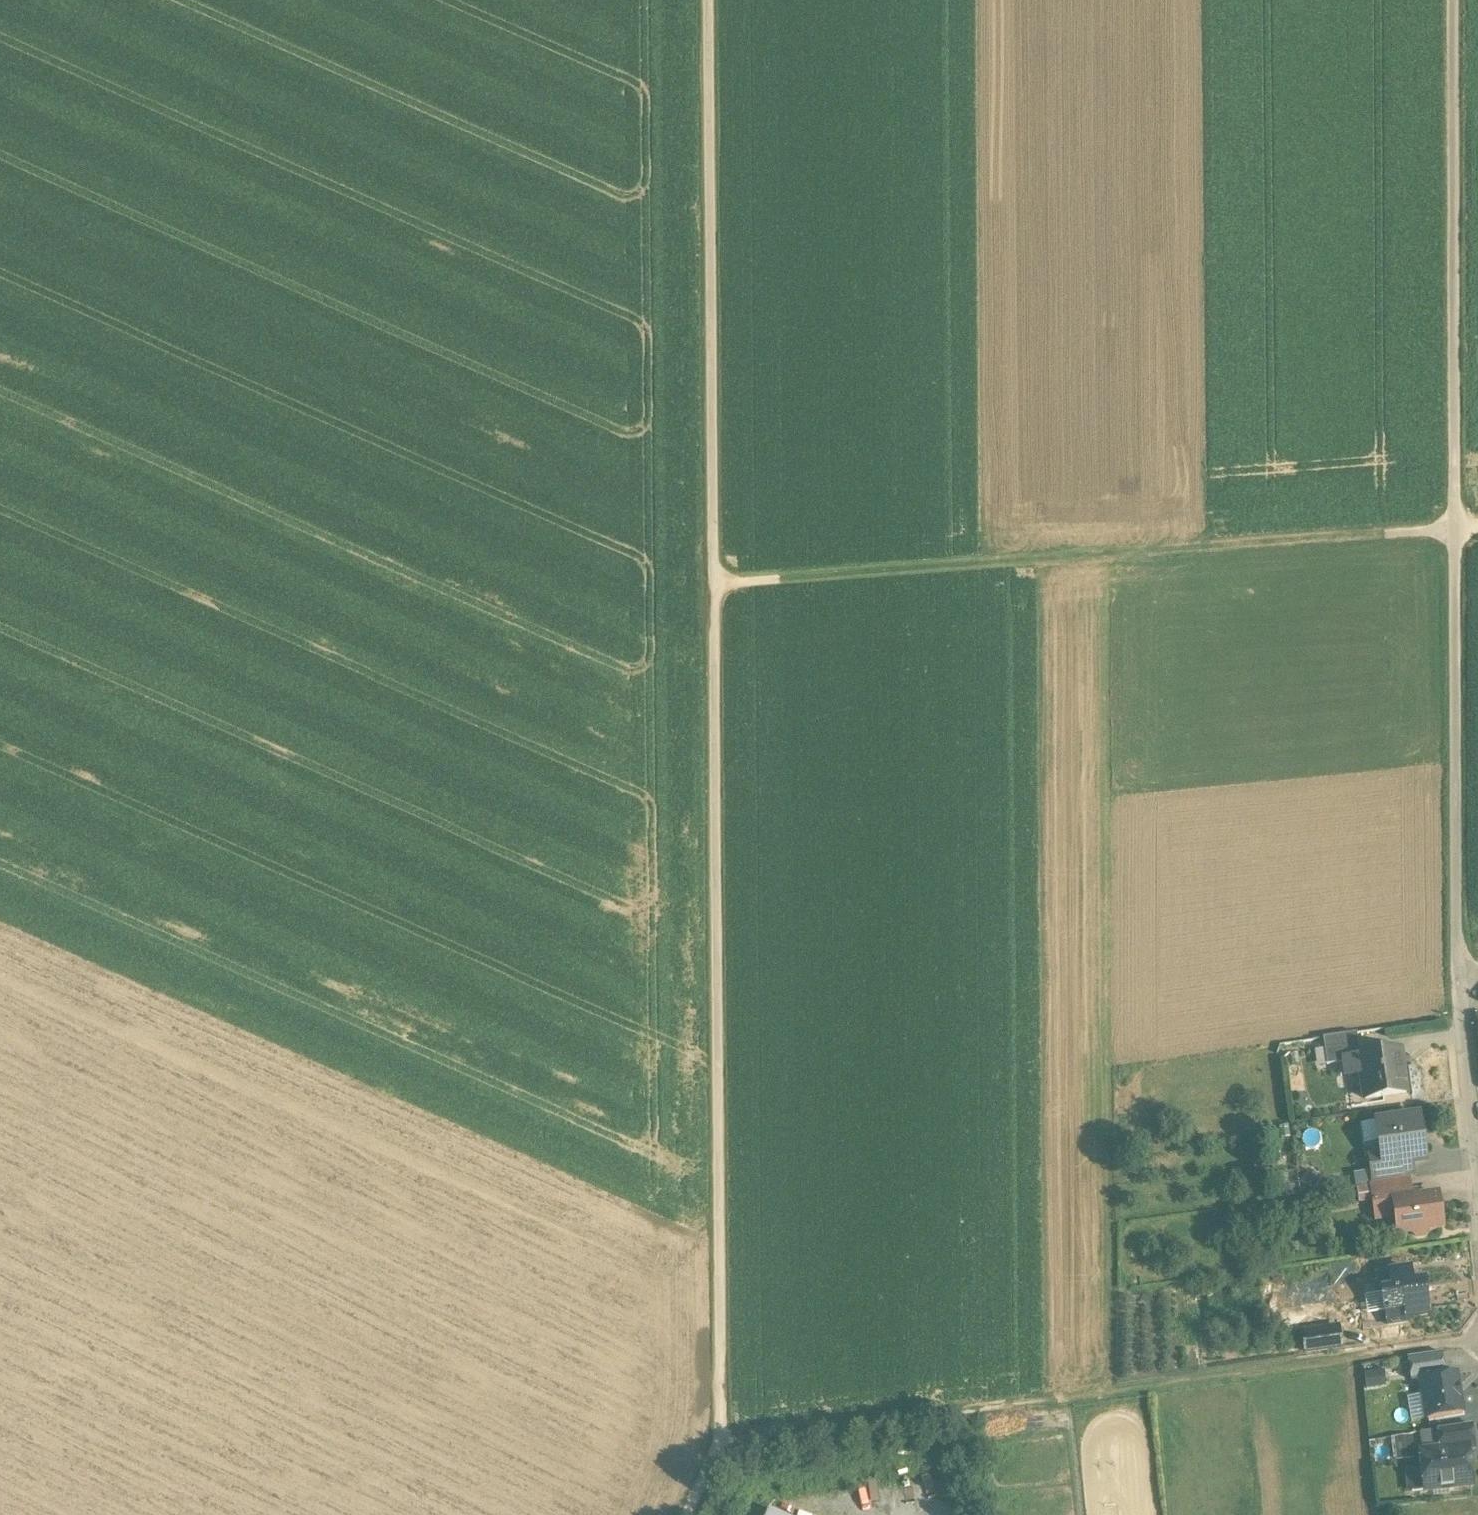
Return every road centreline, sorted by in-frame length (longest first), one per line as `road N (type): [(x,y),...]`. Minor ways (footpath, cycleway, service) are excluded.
road 1 (unclassified): [(708,0),(727,1062),(722,1442)]
road 2 (track): [(1453,0),(1459,993)]
road 3 (unclassified): [(1477,1343),(715,1459)]
road 4 (track): [(1477,533),(720,585)]
road 5 (residential): [(1477,1190),(1459,993)]

